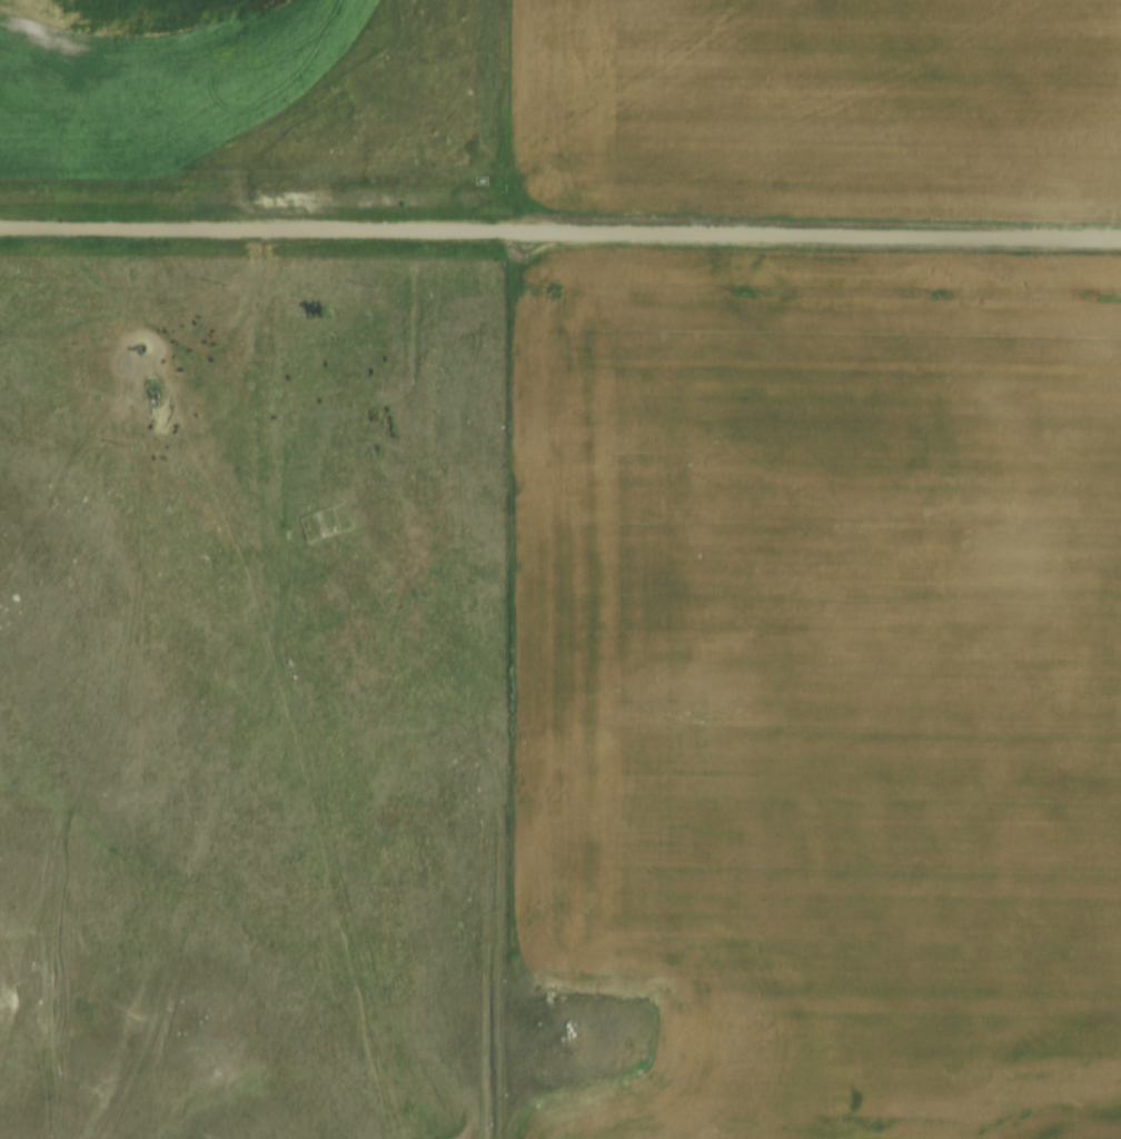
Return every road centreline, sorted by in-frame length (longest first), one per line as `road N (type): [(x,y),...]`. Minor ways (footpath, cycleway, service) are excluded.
road 1 (track): [(0,230),(1120,232)]

